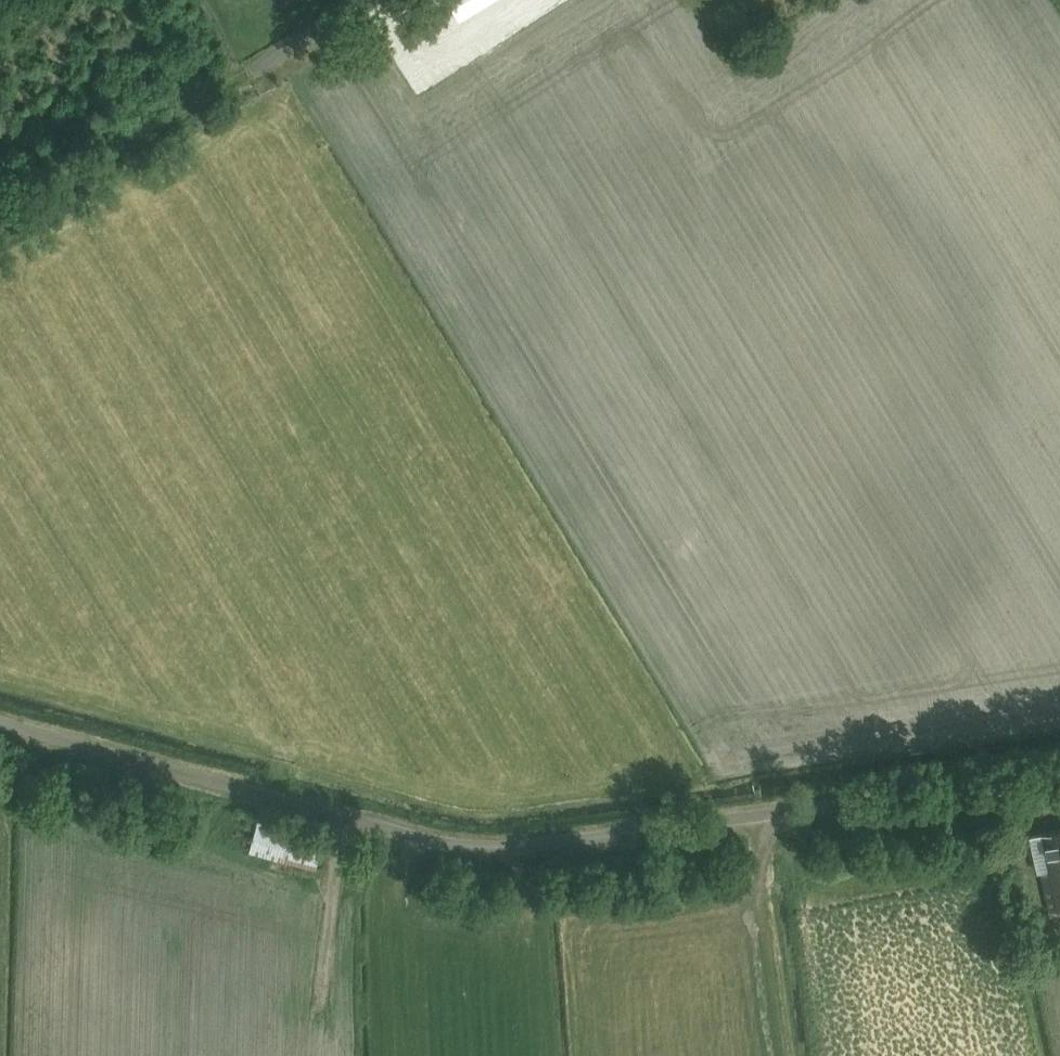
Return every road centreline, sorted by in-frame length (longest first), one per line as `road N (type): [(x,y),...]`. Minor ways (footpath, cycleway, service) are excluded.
road 1 (unclassified): [(0,719),(450,845),(584,837),(1059,774)]

